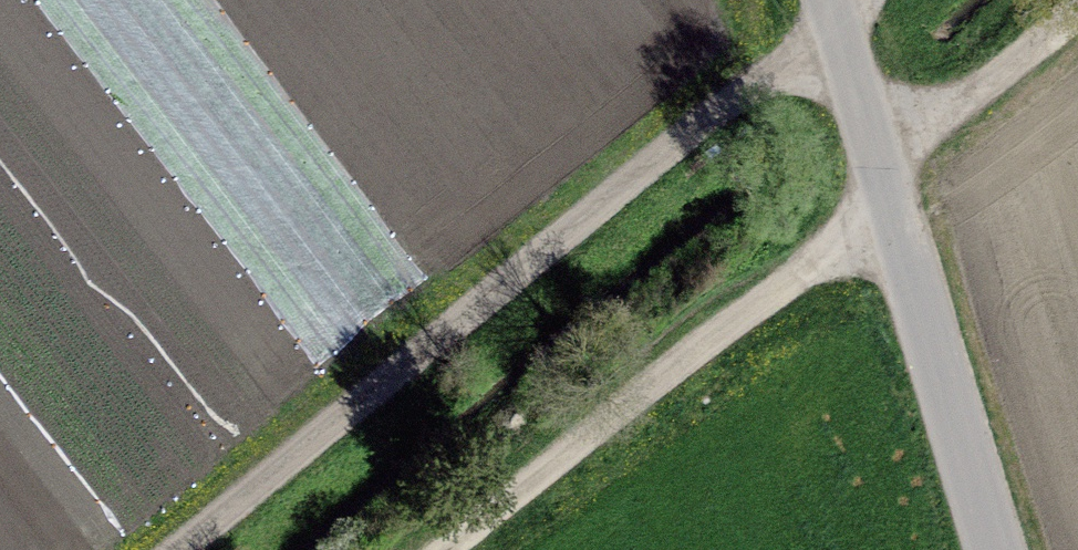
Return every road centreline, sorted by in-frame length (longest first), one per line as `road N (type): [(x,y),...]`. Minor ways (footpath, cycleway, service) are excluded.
road 1 (track): [(853,0),(171,549)]
road 2 (track): [(1077,34),(449,549)]
road 3 (unclassified): [(1007,549),(892,186),(819,0)]

